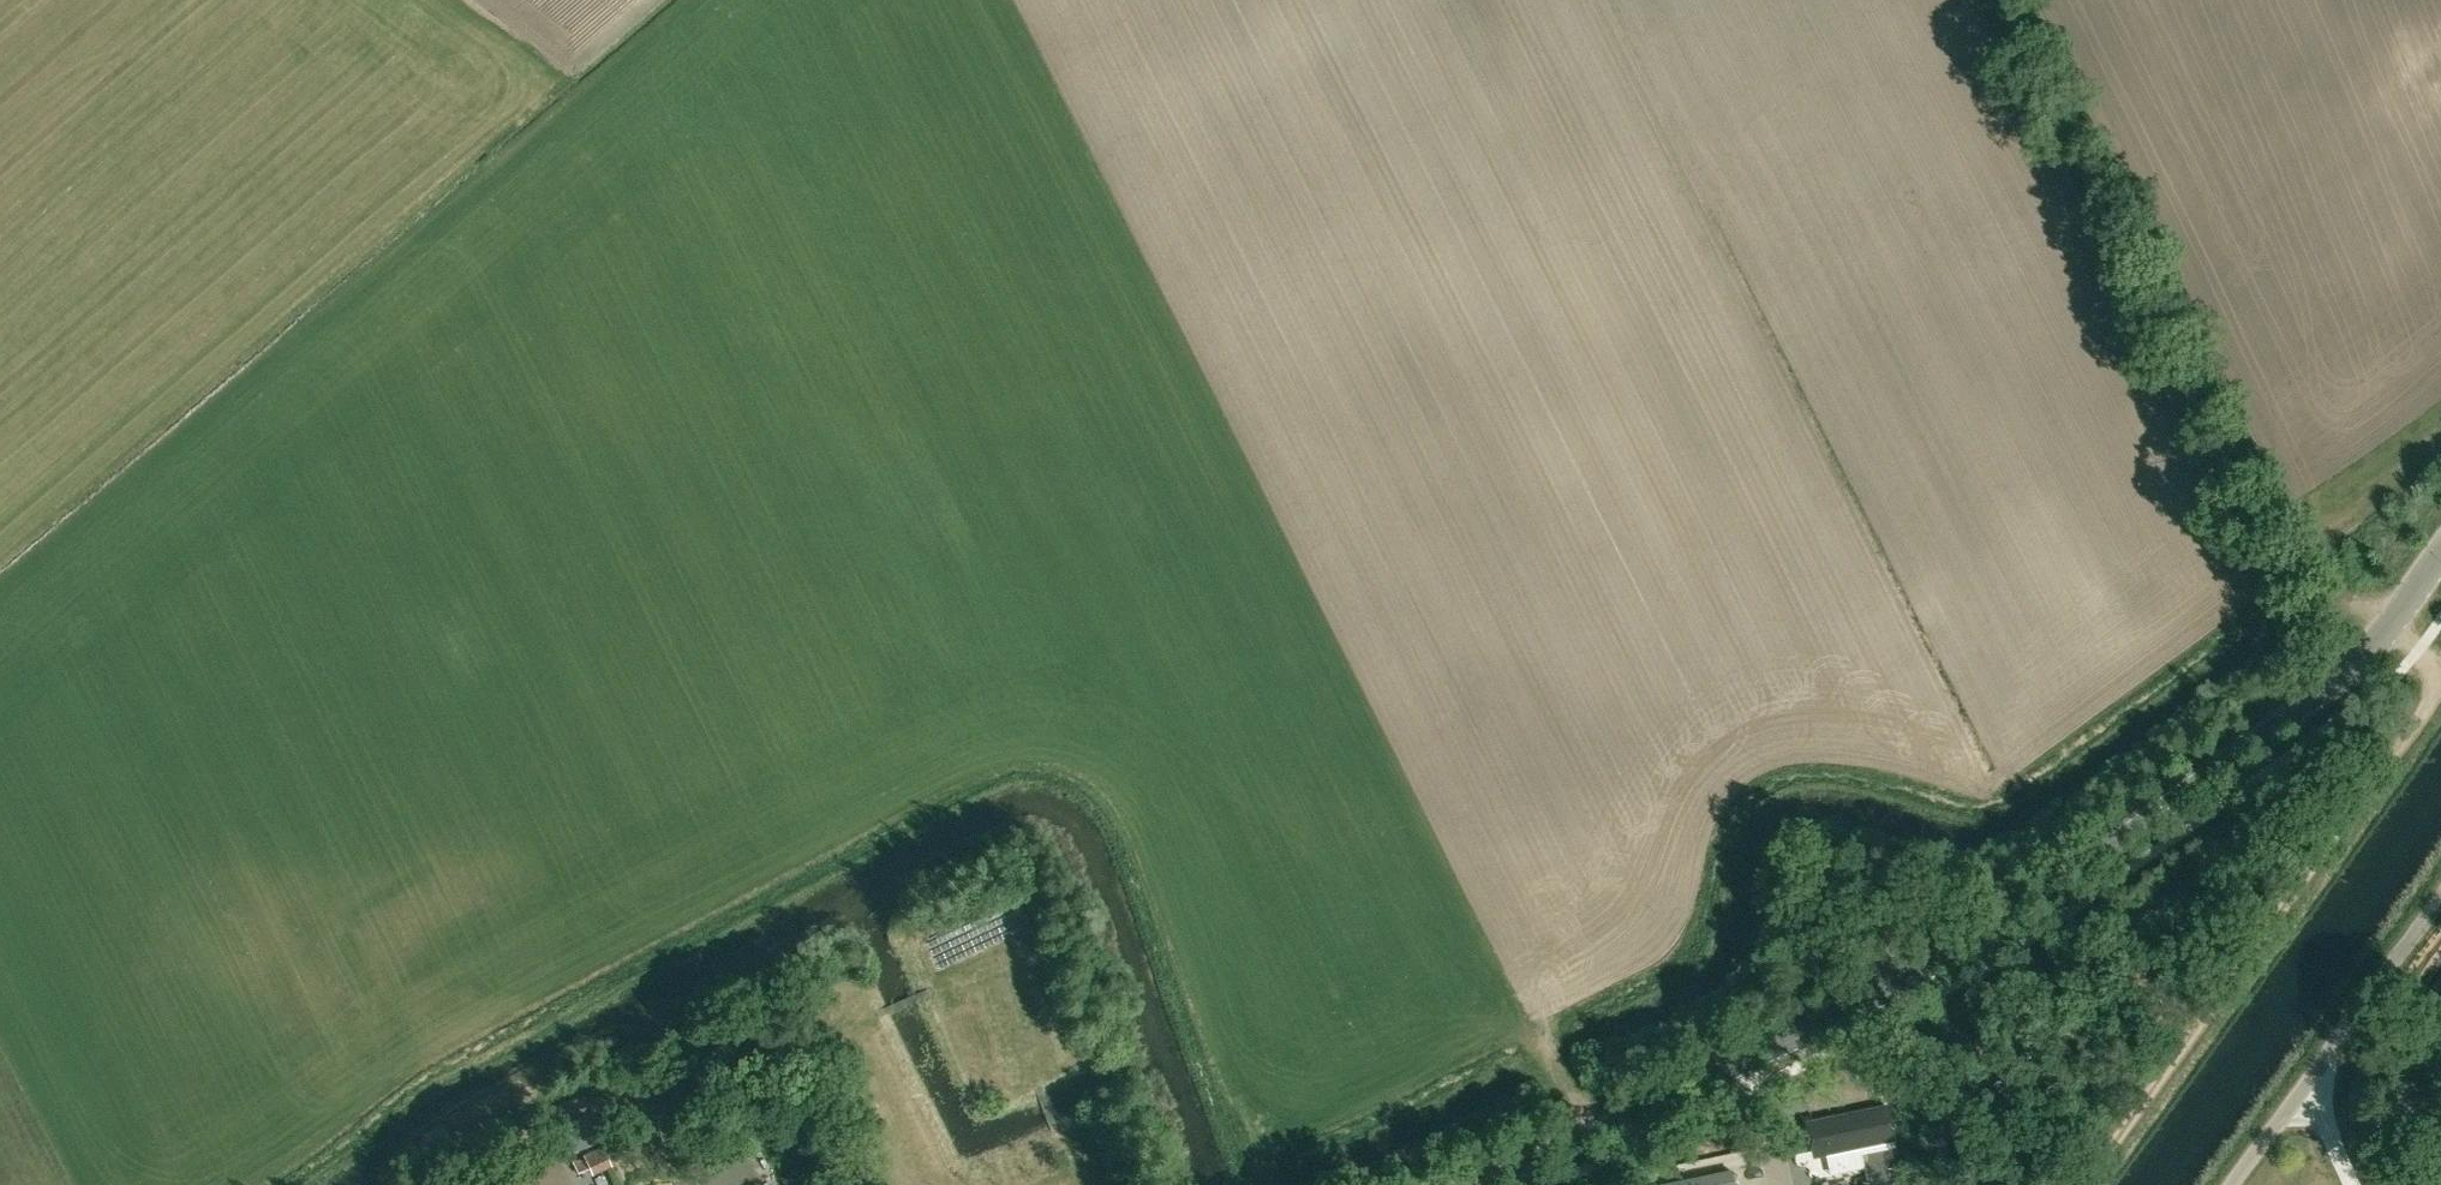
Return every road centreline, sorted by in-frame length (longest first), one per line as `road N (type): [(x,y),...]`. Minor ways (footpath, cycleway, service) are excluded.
road 1 (secondary): [(1487,1184),(1883,996),(2033,904),(2363,656),(2440,561)]
road 2 (track): [(2081,1184),(2440,684)]
road 3 (unclassified): [(2229,1184),(2440,898)]

